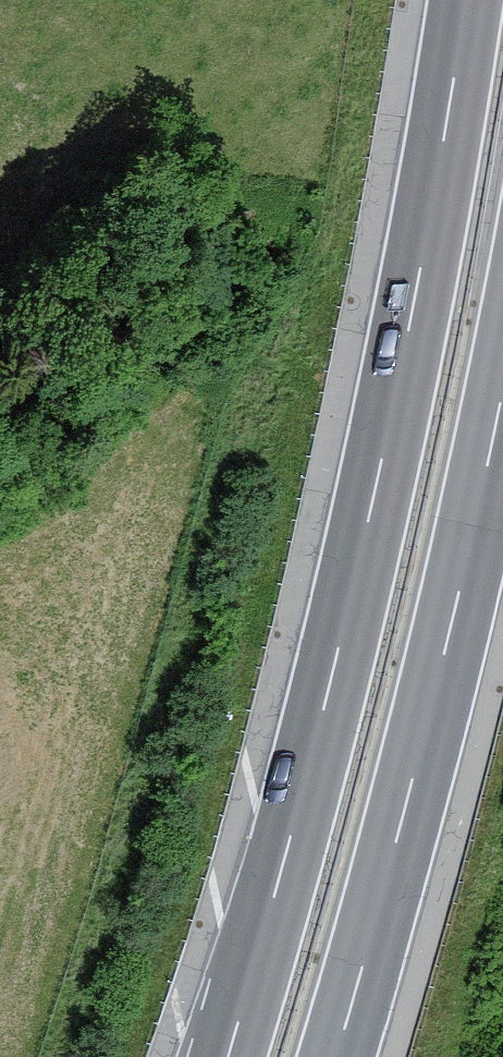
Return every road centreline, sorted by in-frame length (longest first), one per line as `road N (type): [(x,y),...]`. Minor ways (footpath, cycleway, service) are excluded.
road 1 (motorway): [(464,0),(384,449),(304,787),(227,1056)]
road 2 (motorway): [(334,1056),(402,811),(502,382)]

